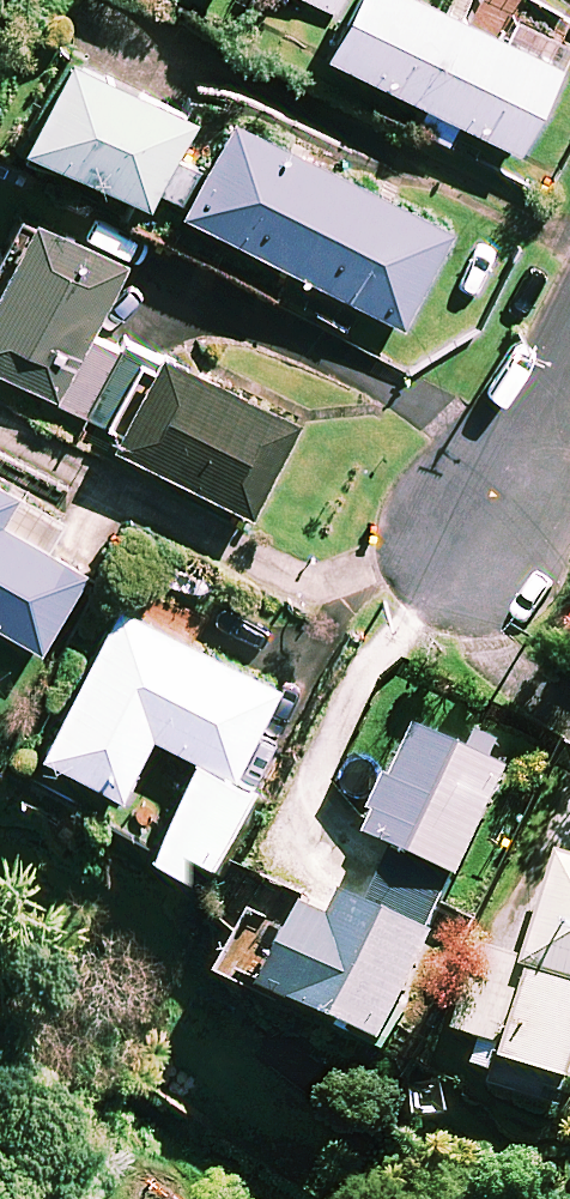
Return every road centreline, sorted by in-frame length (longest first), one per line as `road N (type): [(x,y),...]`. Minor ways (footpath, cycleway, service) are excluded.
road 1 (residential): [(481,530),(569,353)]

